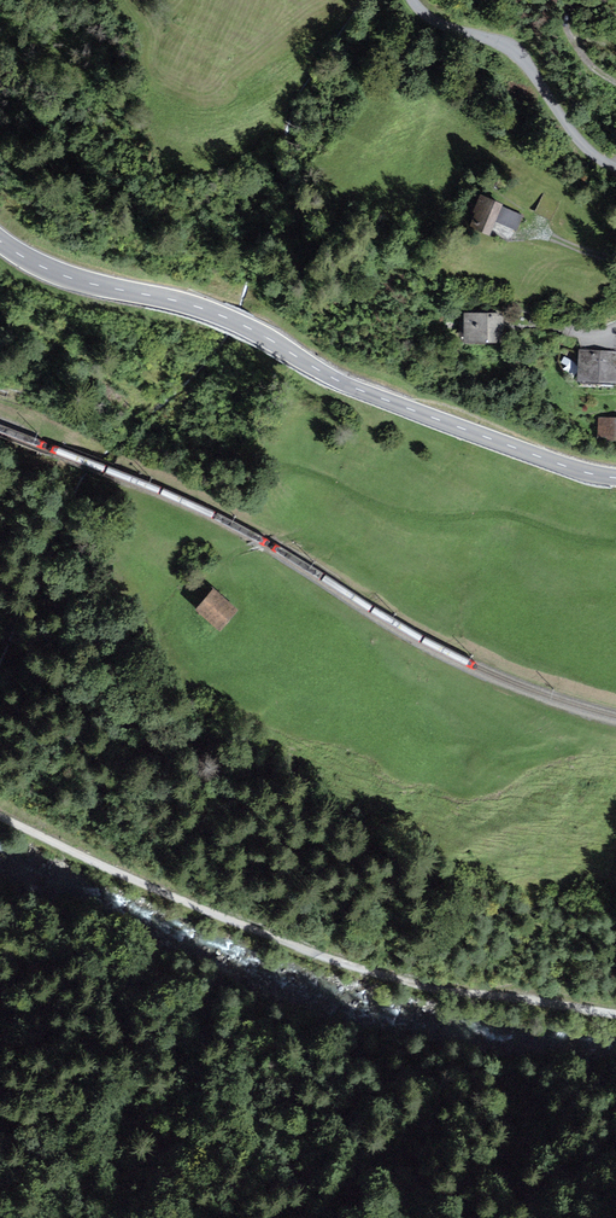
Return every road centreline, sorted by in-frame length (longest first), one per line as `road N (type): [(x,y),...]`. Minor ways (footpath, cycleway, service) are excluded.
road 1 (tertiary): [(615,478),(386,401),(225,317),(60,274),(0,242)]
road 2 (track): [(615,1012),(426,987),(303,950),(0,818)]
road 3 (track): [(258,1217),(170,1173),(0,1109)]
road 4 (unclassified): [(615,167),(575,135),(519,54),(444,25),(412,0)]

